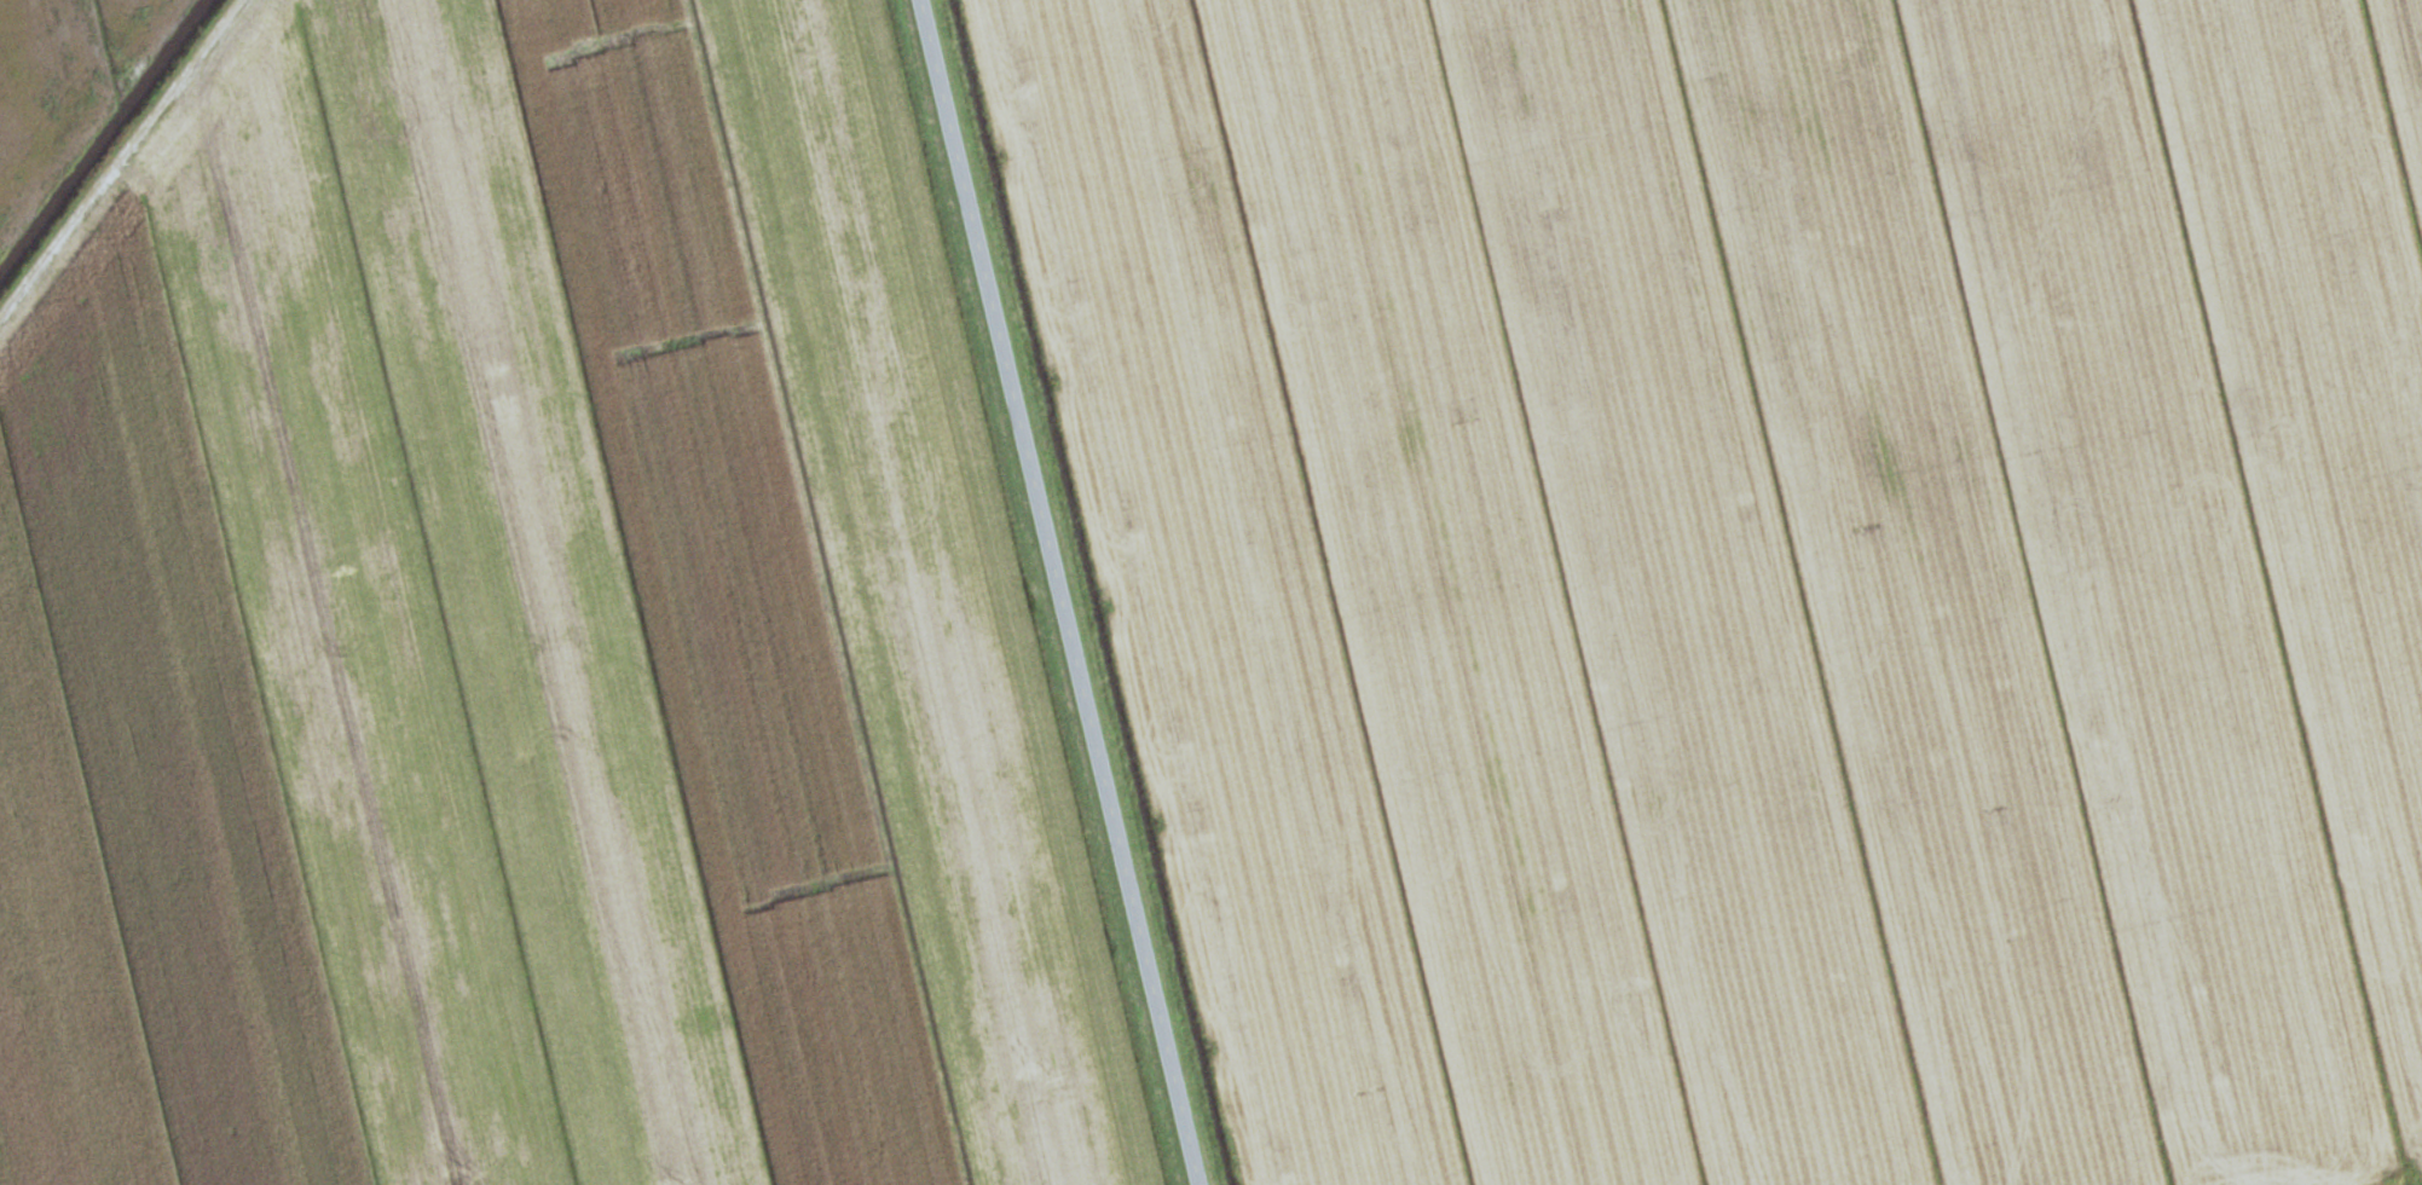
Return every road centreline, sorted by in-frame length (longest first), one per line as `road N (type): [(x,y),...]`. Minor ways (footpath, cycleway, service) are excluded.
road 1 (secondary): [(1195,1184),(907,0)]

